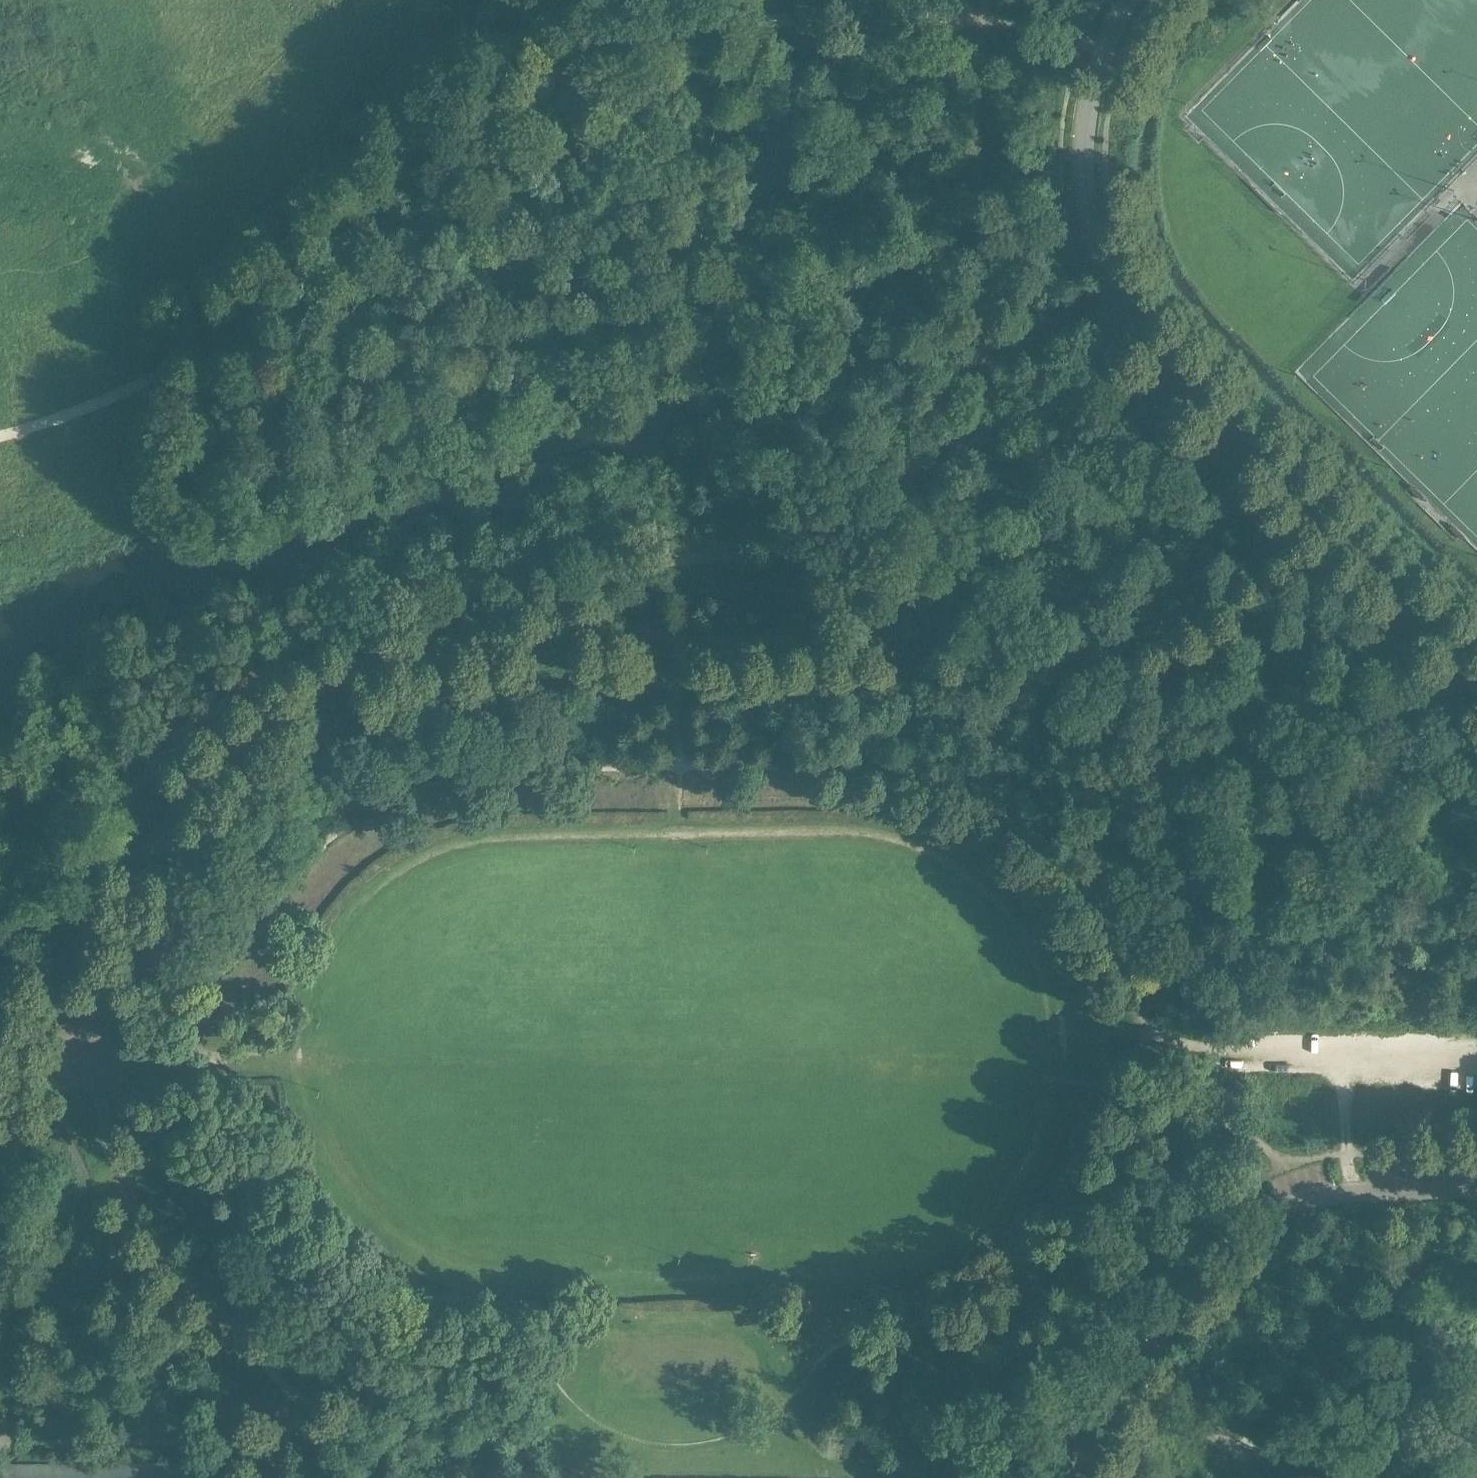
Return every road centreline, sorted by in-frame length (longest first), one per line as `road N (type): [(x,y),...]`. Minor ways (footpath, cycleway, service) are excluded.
road 1 (unclassified): [(1476,683),(1414,605),(1191,396),(1140,339),(1115,291),(1091,221),(1086,157),(1106,49),(1133,0)]
road 2 (track): [(980,1477),(823,1451),(786,1405)]

